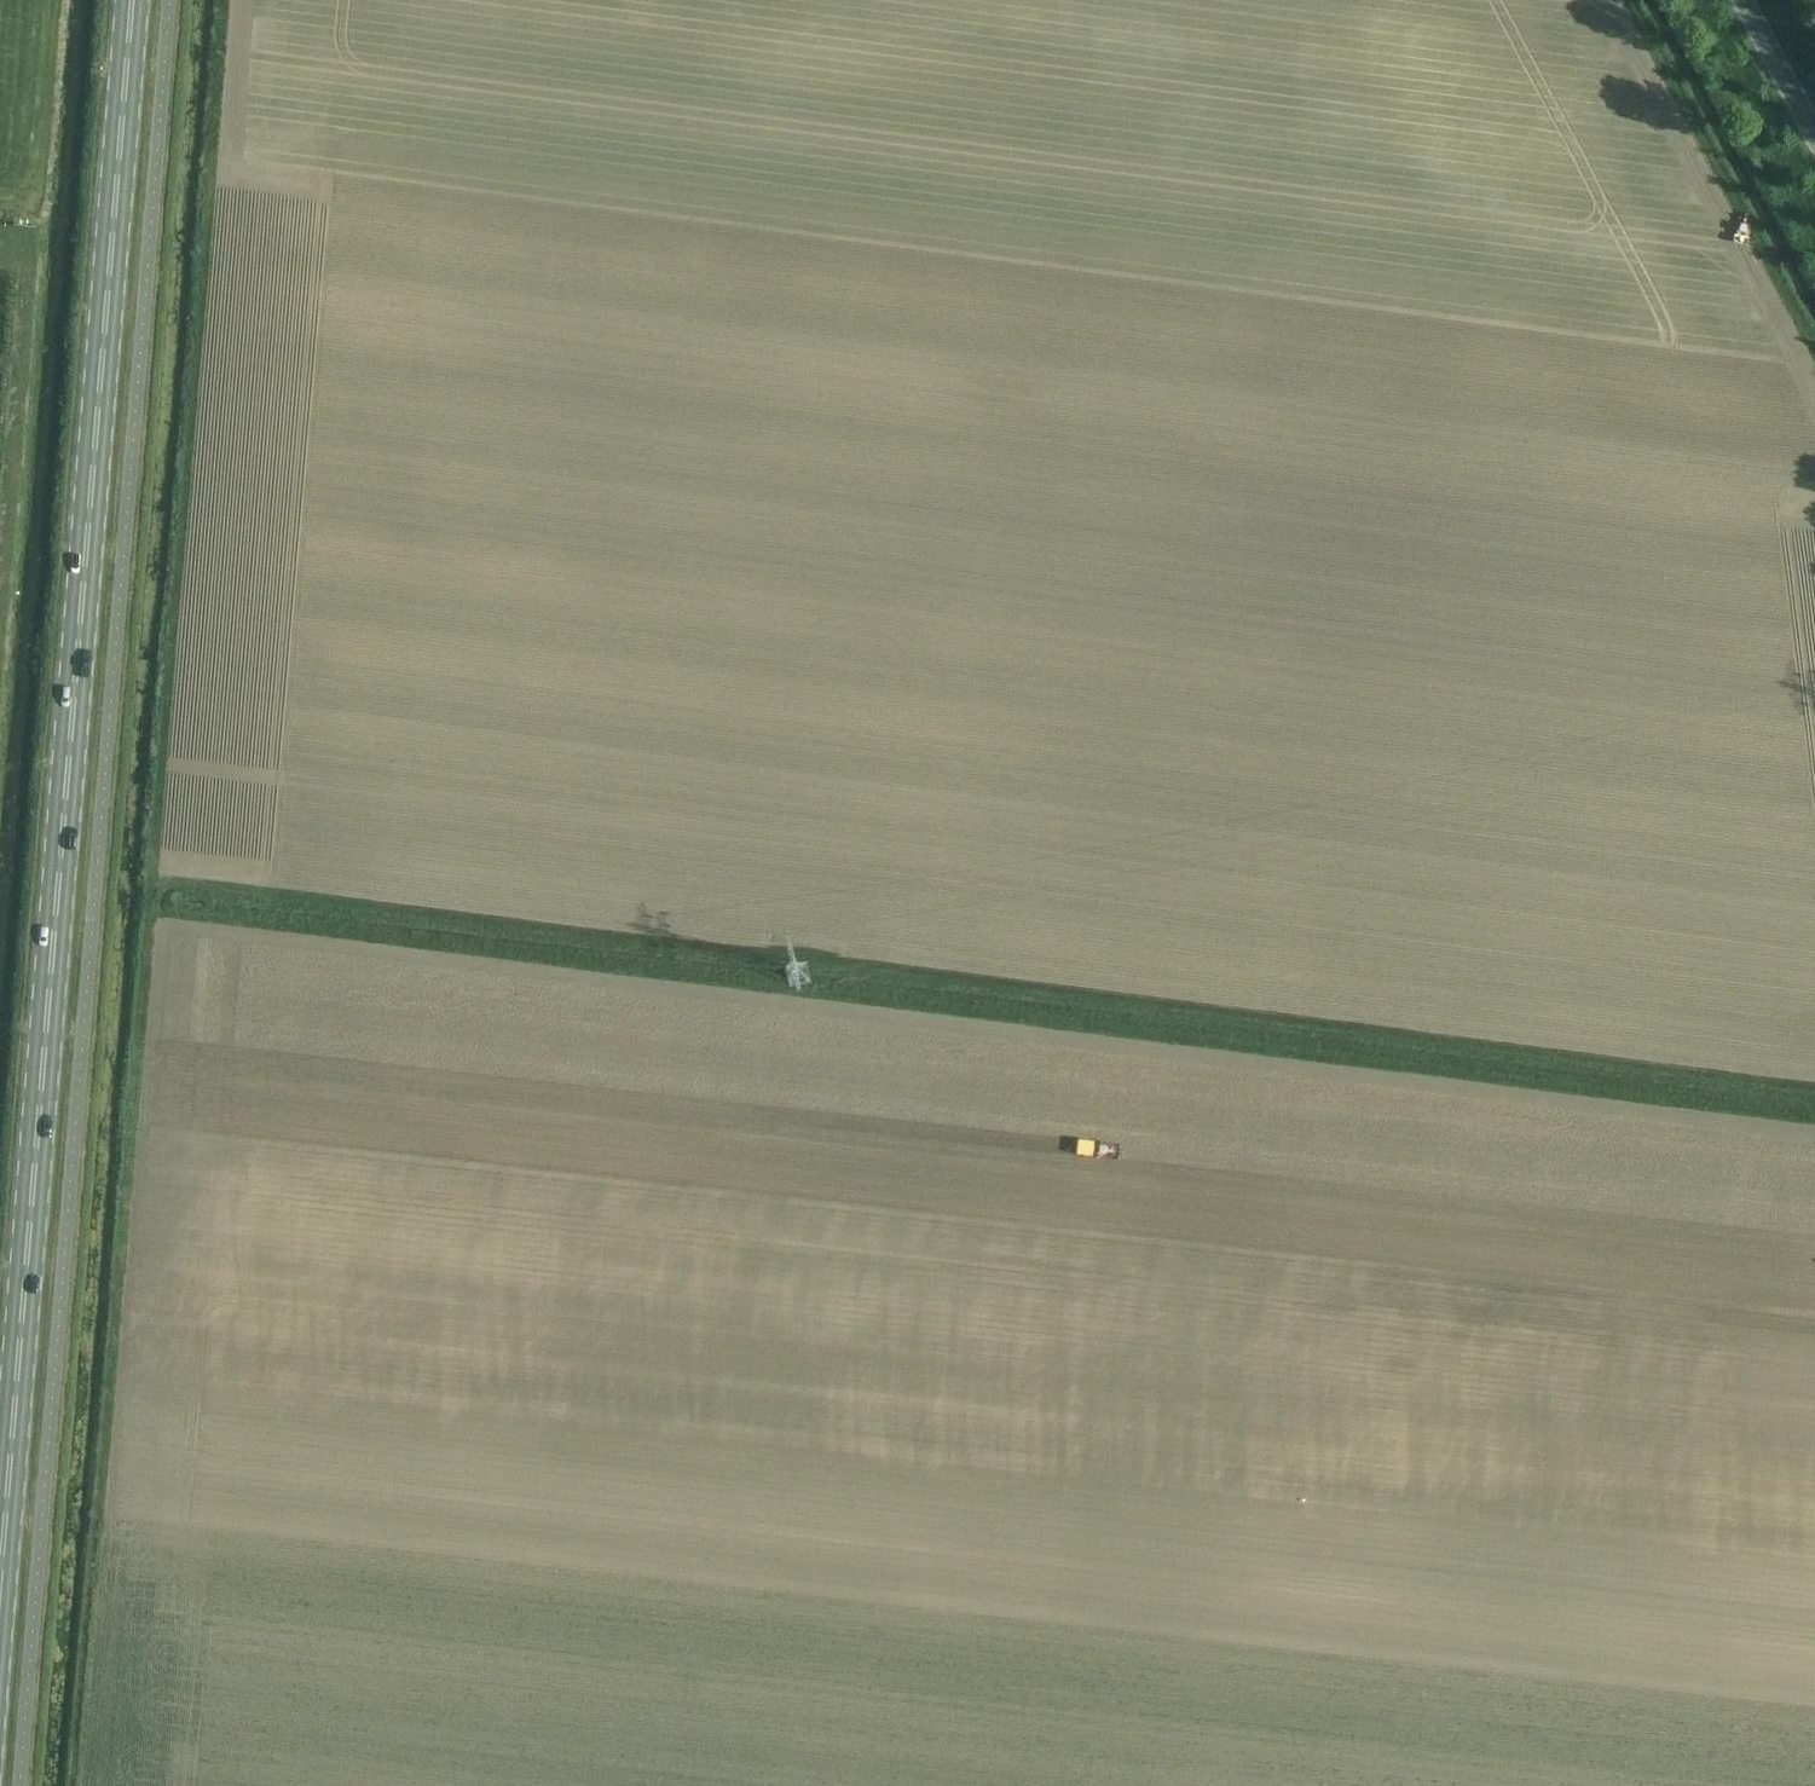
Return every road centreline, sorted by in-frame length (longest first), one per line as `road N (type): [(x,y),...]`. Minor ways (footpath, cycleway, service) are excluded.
road 1 (secondary): [(0,1609),(130,0)]
road 2 (unclassified): [(1814,135),(1745,0)]

